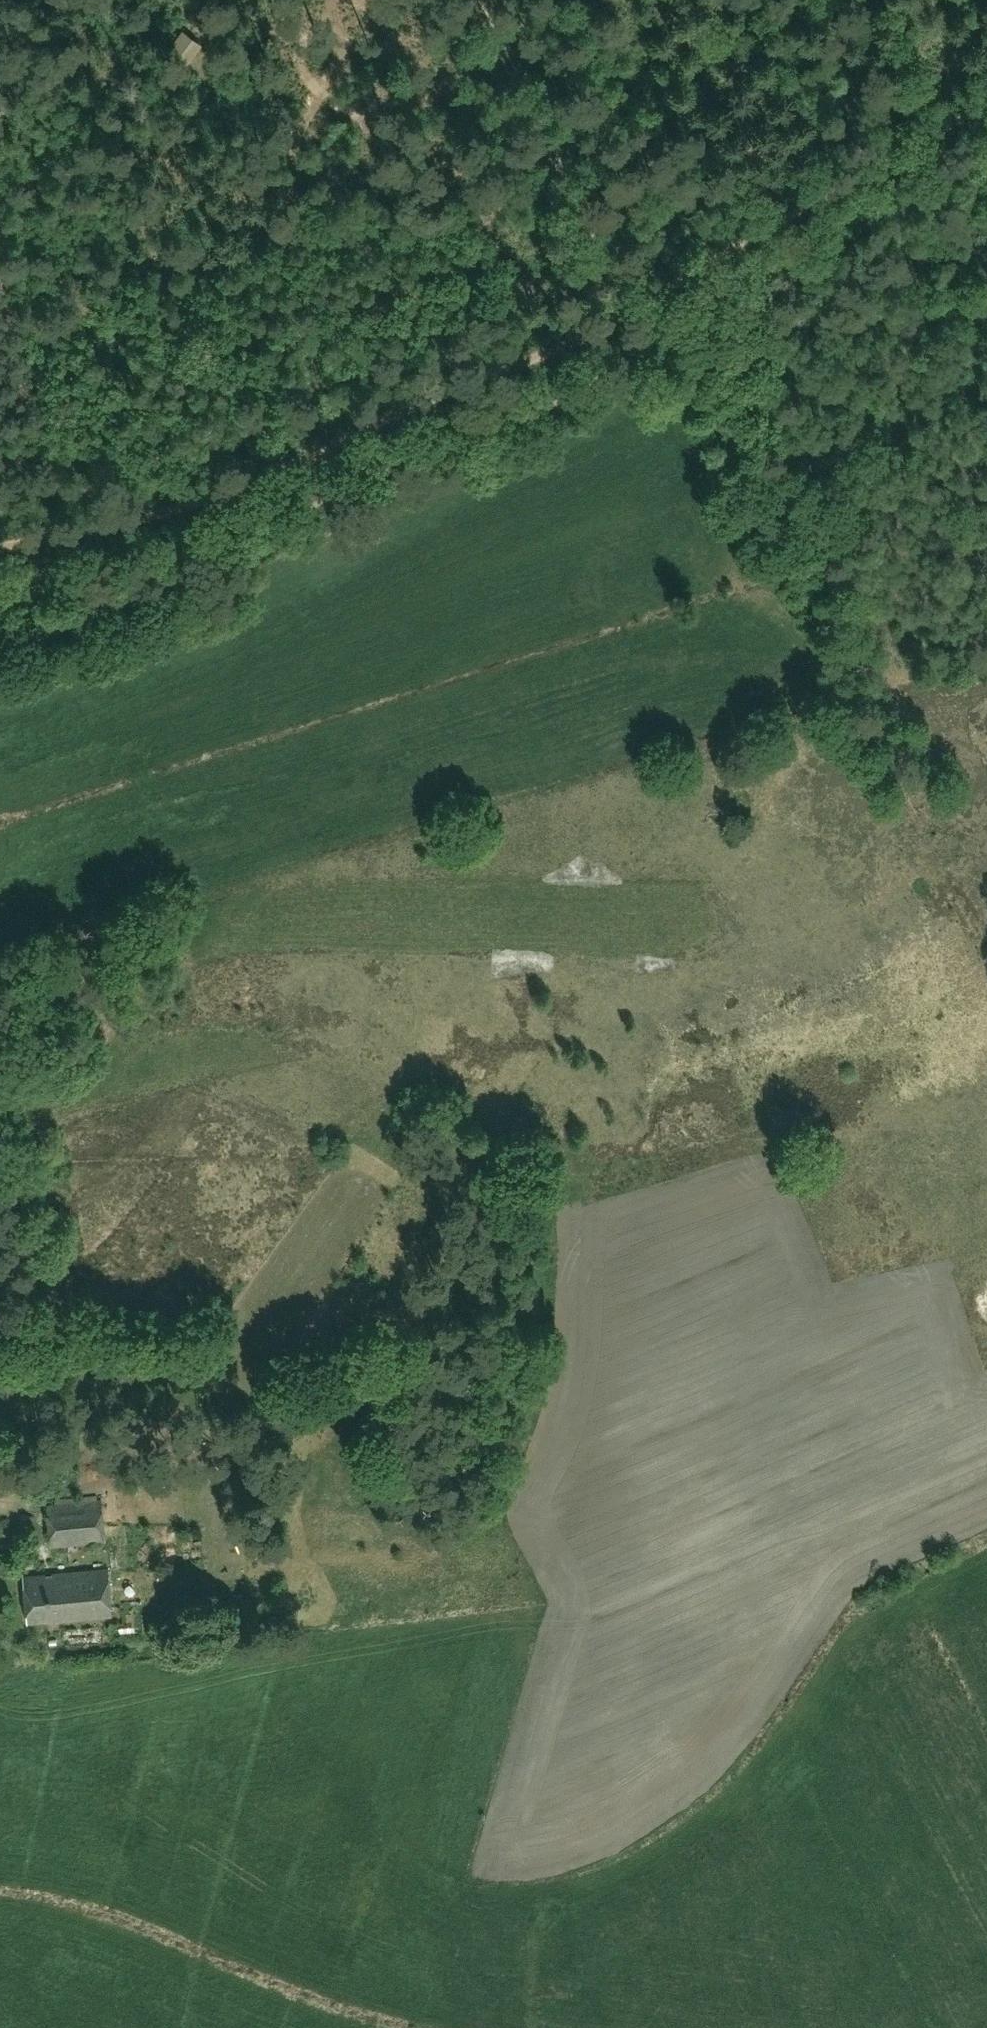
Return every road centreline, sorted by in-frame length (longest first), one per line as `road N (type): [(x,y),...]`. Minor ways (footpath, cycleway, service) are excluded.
road 1 (track): [(0,543),(147,517),(217,495),(476,385),(642,307),(986,105)]
road 2 (track): [(655,333),(481,0)]

